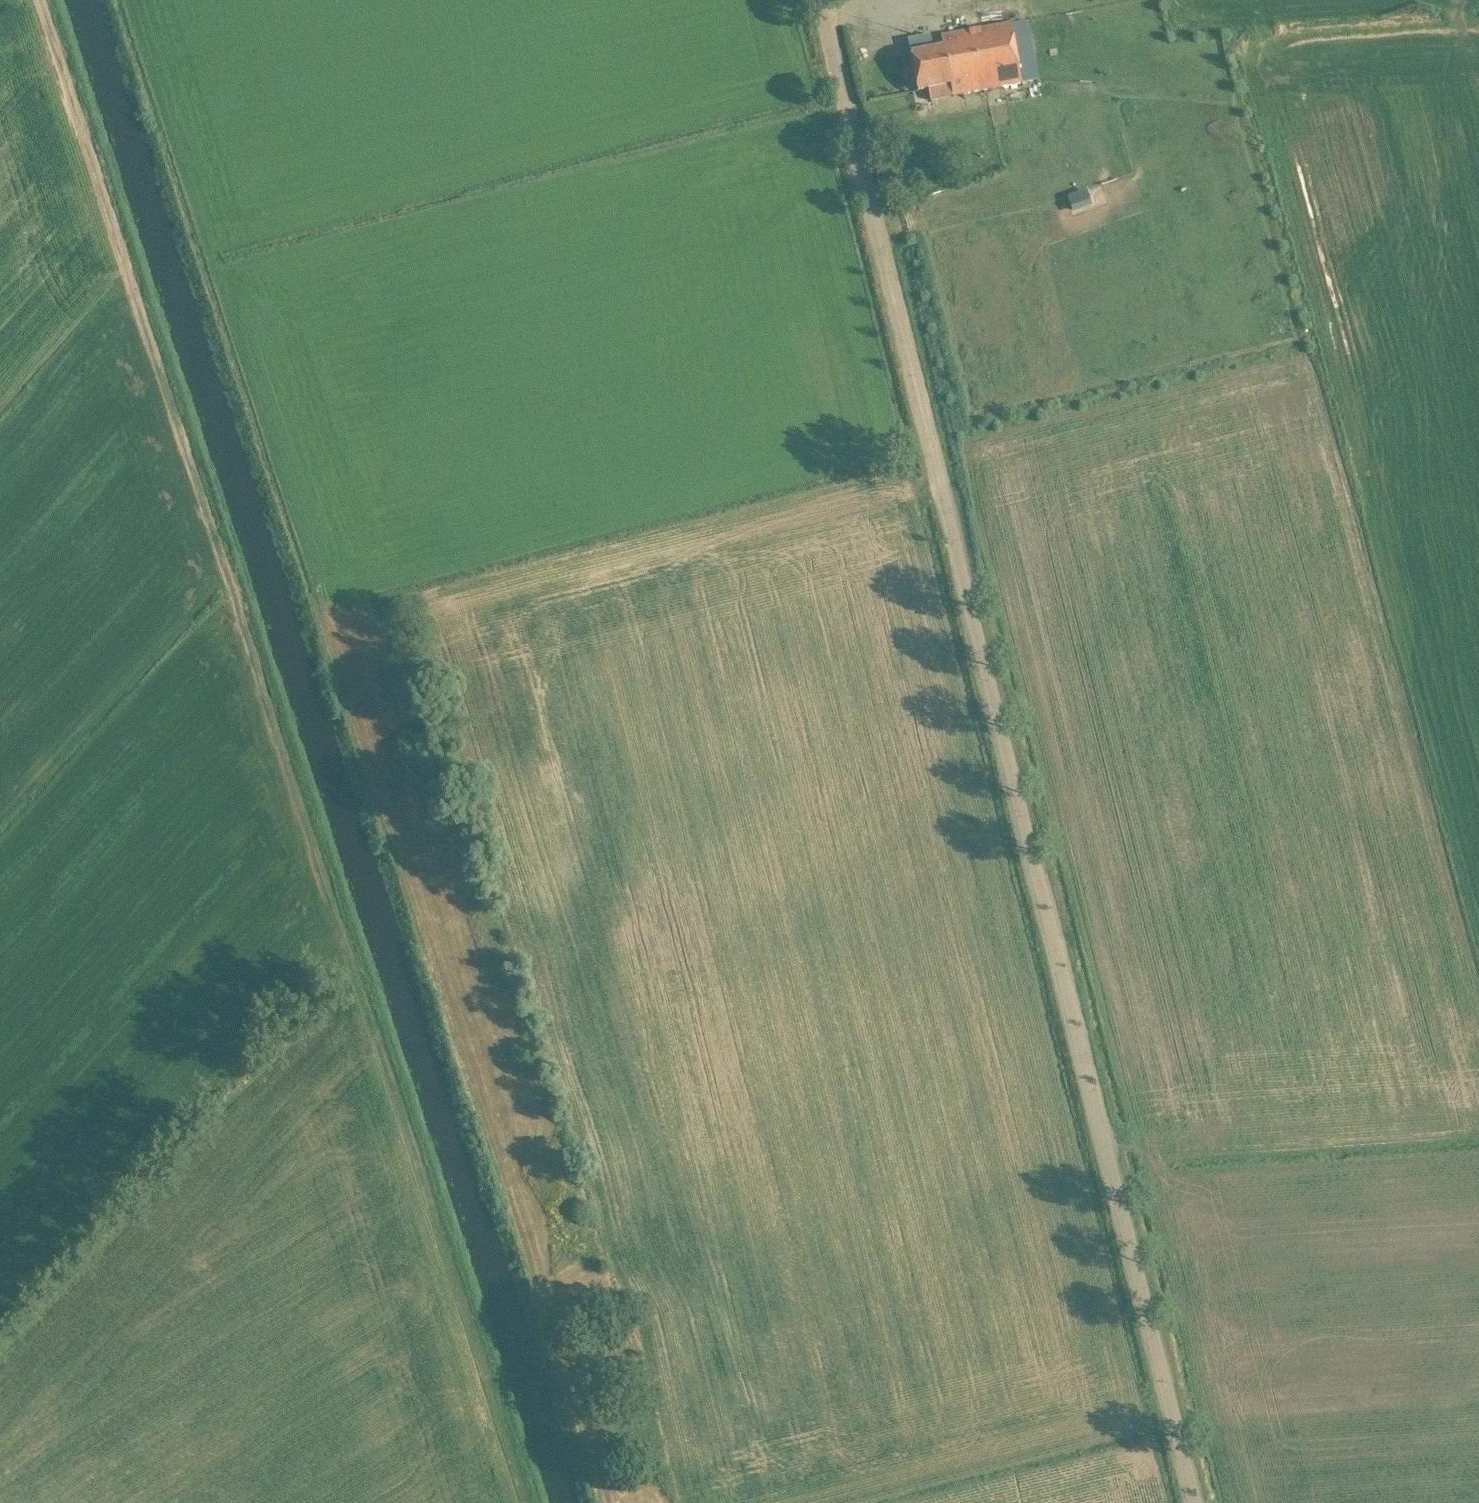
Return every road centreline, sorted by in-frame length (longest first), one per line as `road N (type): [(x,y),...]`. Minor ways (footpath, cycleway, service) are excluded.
road 1 (unclassified): [(1194,1502),(817,0)]
road 2 (track): [(37,0),(332,897)]

